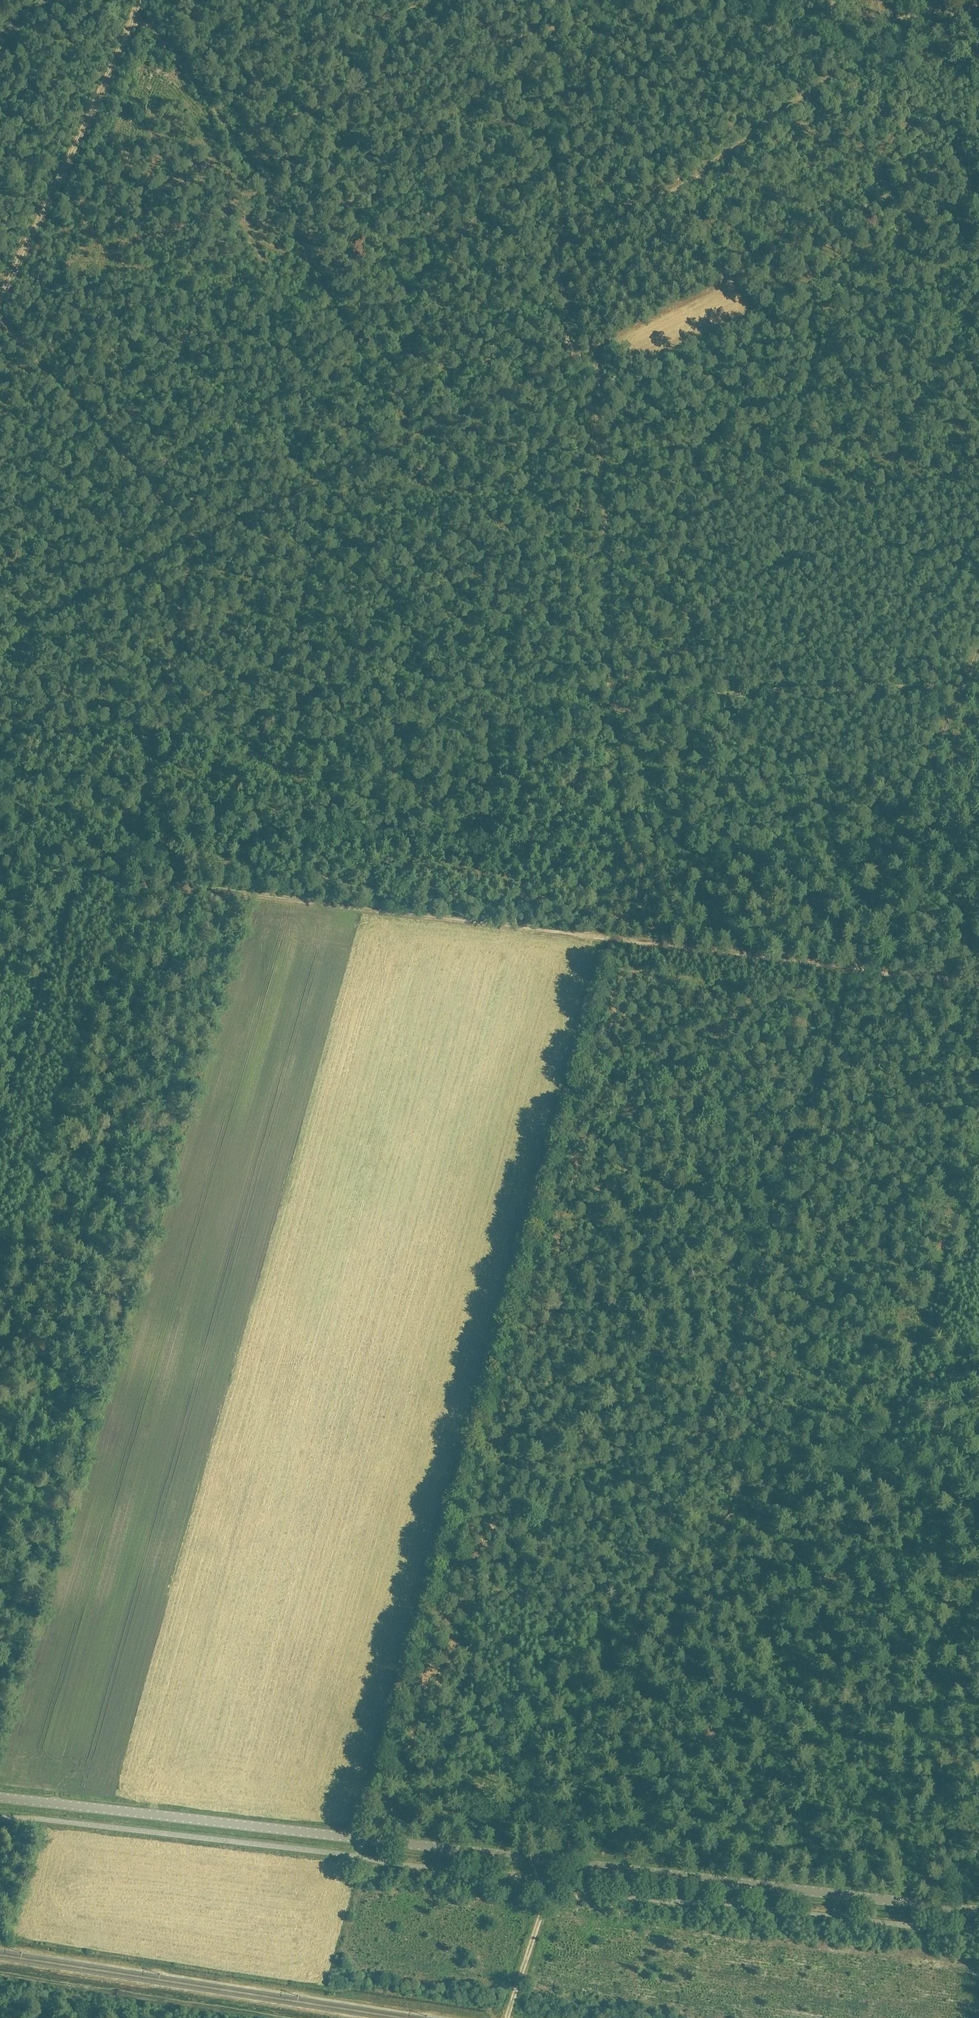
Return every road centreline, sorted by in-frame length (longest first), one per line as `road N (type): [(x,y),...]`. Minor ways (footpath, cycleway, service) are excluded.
road 1 (track): [(508,2017),(851,970)]
road 2 (tertiary): [(978,1911),(0,1797)]
road 3 (track): [(851,970),(124,878)]
road 4 (track): [(124,878),(195,541),(0,317)]
road 5 (track): [(577,352),(978,140)]
road 6 (track): [(559,222),(682,187),(897,32)]
road 7 (track): [(604,15),(233,142)]
road 8 (track): [(607,721),(577,352)]
road 9 (track): [(233,142),(406,432)]
road 10 (track): [(0,295),(139,6)]
road 11 (track): [(874,1459),(978,1158)]
road 12 (track): [(851,970),(904,813),(961,687)]
road 13 (track): [(692,1446),(978,1466)]
road 14 (track): [(0,1976),(269,2017)]
road 15 (track): [(195,541),(406,432)]
road 16 (track): [(559,222),(545,107),(604,15)]
road 17 (track): [(602,939),(619,839),(607,721)]
road 18 (track): [(406,432),(577,352)]
road 19 (track): [(139,6),(233,142)]
road 20 (track): [(577,352),(559,222)]
road 21 (track): [(978,986),(851,970)]
road 22 (track): [(124,878),(0,866)]

